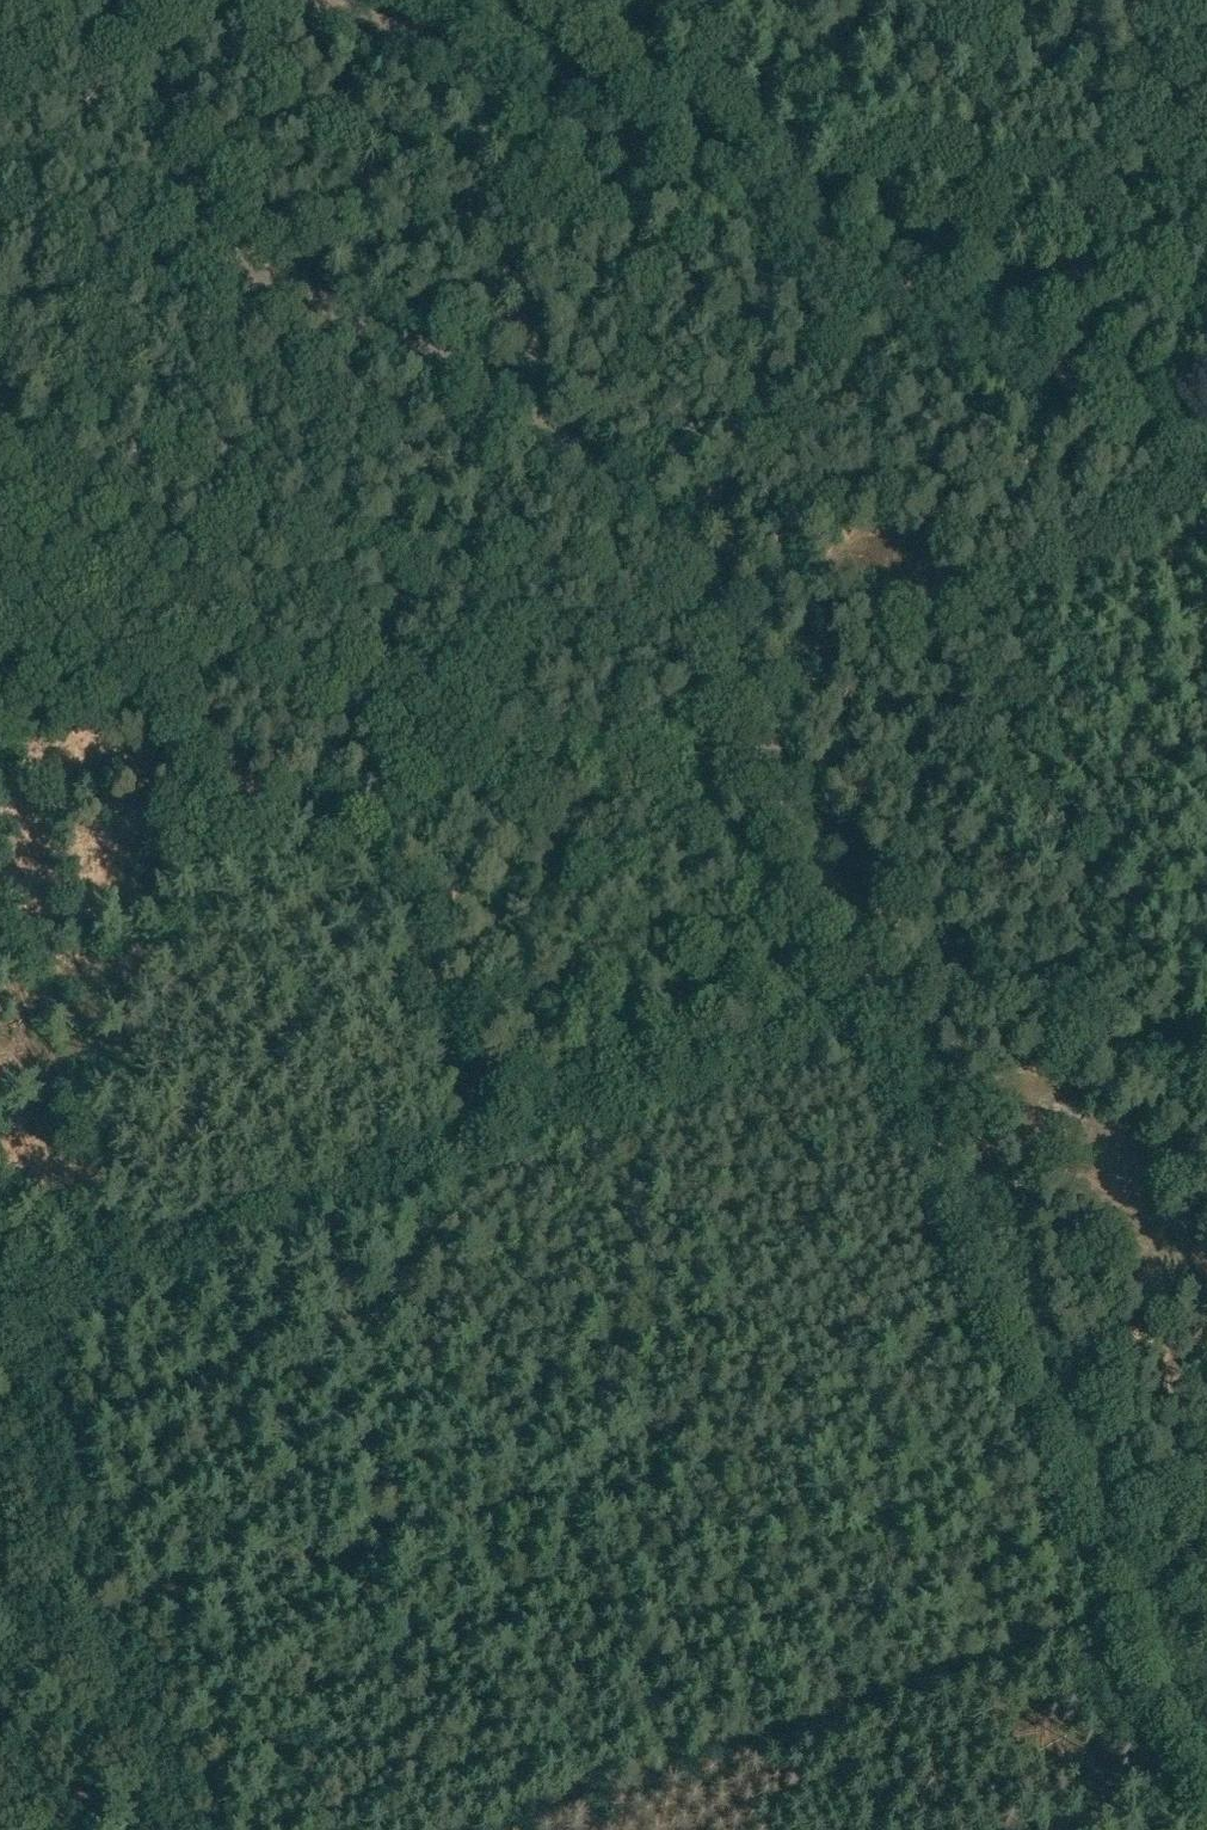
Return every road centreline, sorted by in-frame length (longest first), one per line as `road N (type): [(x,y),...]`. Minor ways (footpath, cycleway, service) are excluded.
road 1 (unclassified): [(1206,1064),(1125,1052),(1030,1000),(977,984),(872,987),(709,609),(667,545),(563,435),(475,378),(230,255),(196,212),(182,172)]
road 2 (track): [(872,987),(1129,1608),(531,1829)]
road 3 (track): [(872,987),(500,1111),(370,870),(265,777),(169,660),(0,419)]
road 4 (track): [(334,0),(1206,442)]
road 5 (track): [(167,1829),(0,1373)]
road 6 (track): [(131,1246),(500,1111)]
road 7 (track): [(1129,1608),(1206,1786)]
road 8 (unclassified): [(136,0),(182,172)]
road 9 (track): [(0,1293),(131,1246)]

